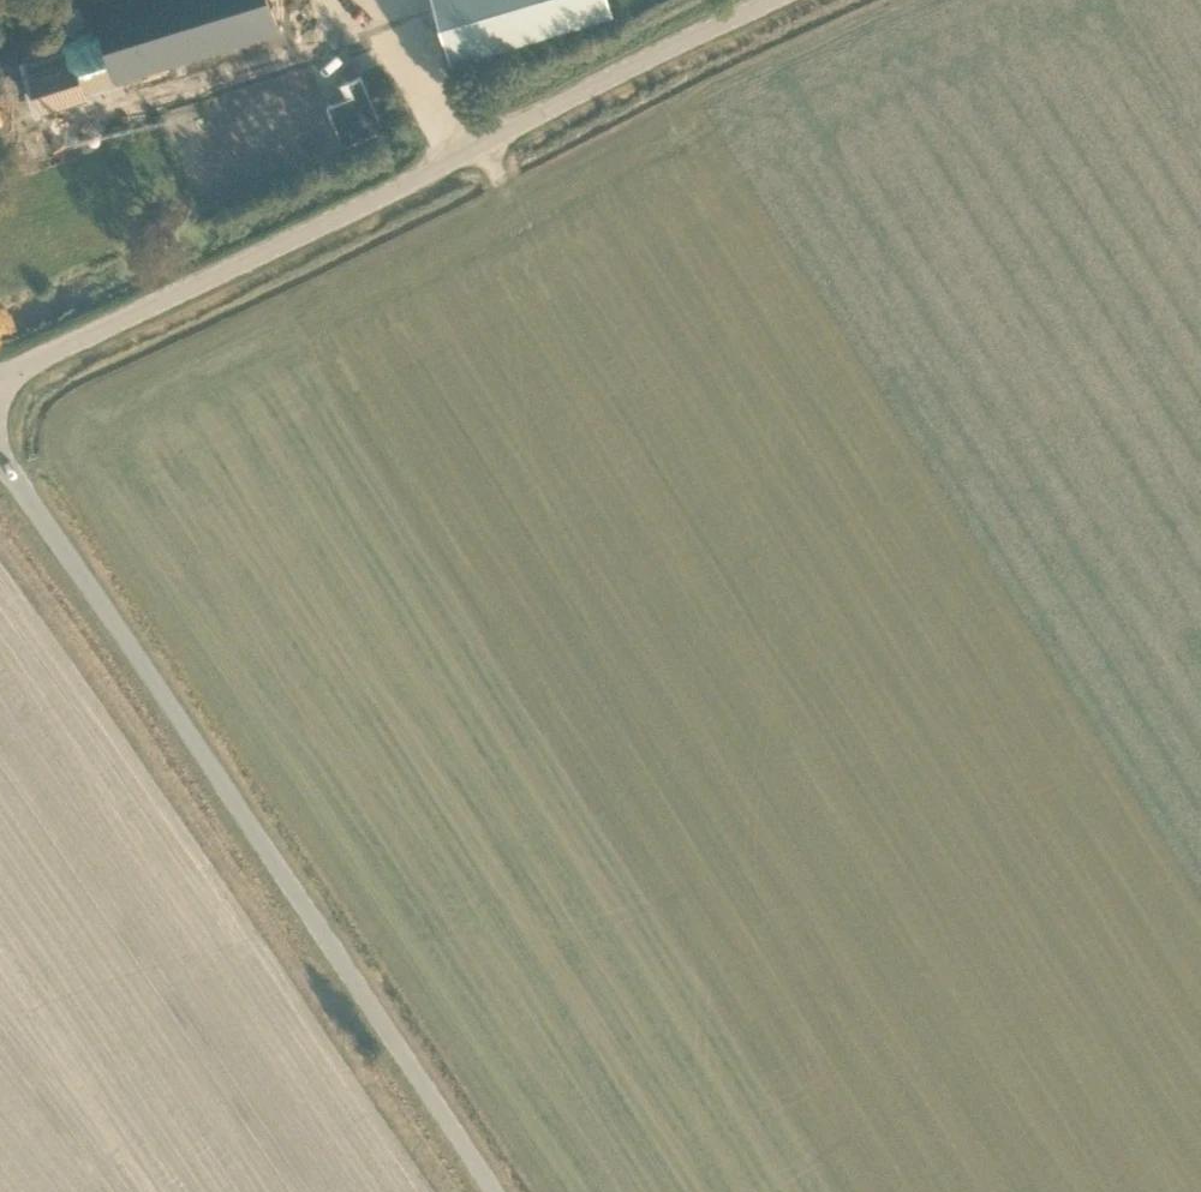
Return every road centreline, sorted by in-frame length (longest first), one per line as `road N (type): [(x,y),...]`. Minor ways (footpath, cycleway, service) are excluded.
road 1 (unclassified): [(497,1191),(210,758),(0,460)]
road 2 (unclassified): [(0,385),(781,0)]

